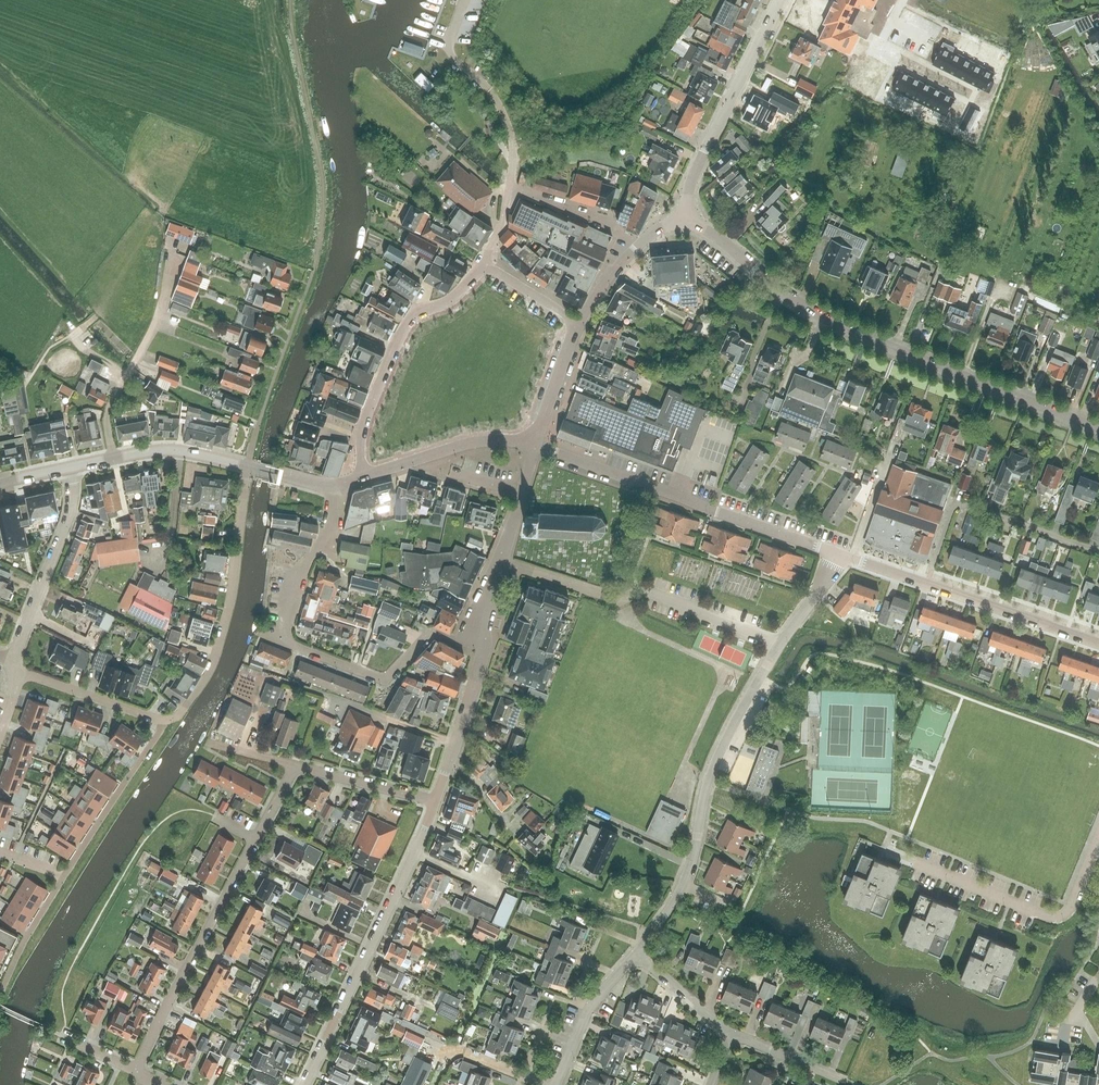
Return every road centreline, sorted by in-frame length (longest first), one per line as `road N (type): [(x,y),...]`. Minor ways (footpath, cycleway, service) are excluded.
road 1 (tertiary): [(1098,428),(855,332),(685,221)]
road 2 (residential): [(635,954),(681,887),(712,770),(841,555)]
road 3 (residential): [(465,645),(434,636),(395,680),(382,682),(290,641),(337,485)]
road 4 (residential): [(134,1072),(297,766)]
road 5 (residential): [(64,877),(165,722),(20,674)]
road 6 (unclassified): [(841,555),(536,445)]
road 7 (unclassified): [(307,1084),(436,801)]
road 8 (unclassified): [(1098,644),(841,555)]
road 9 (residential): [(183,712),(205,683),(227,617),(248,467)]
road 10 (residential): [(364,477),(362,424),(406,325),(485,272)]
road 11 (tertiary): [(685,221),(705,149),(780,0)]
road 12 (residential): [(1098,841),(1072,905),(1054,918),(919,863)]
road 13 (residential): [(115,460),(108,413),(159,314),(183,247)]
road 14 (residential): [(510,184),(513,142),(498,102),(449,47),(467,0)]
road 15 (residential): [(13,661),(76,501),(71,470)]
road 16 (tertiary): [(536,445),(469,443),(364,477)]
road 17 (unclassified): [(436,801),(485,650)]
road 18 (residential): [(558,1084),(588,1015),(635,954)]
road 19 (residential): [(510,184),(601,219),(636,249)]
road 20 (residential): [(436,801),(297,766)]
road 21 (tertiary): [(248,467),(178,452),(115,460)]
road 22 (tertiary): [(536,445),(580,324)]
road 23 (residential): [(847,1081),(728,1035)]
road 24 (residential): [(3,988),(64,877)]
road 25 (residential): [(728,1035),(635,954)]

